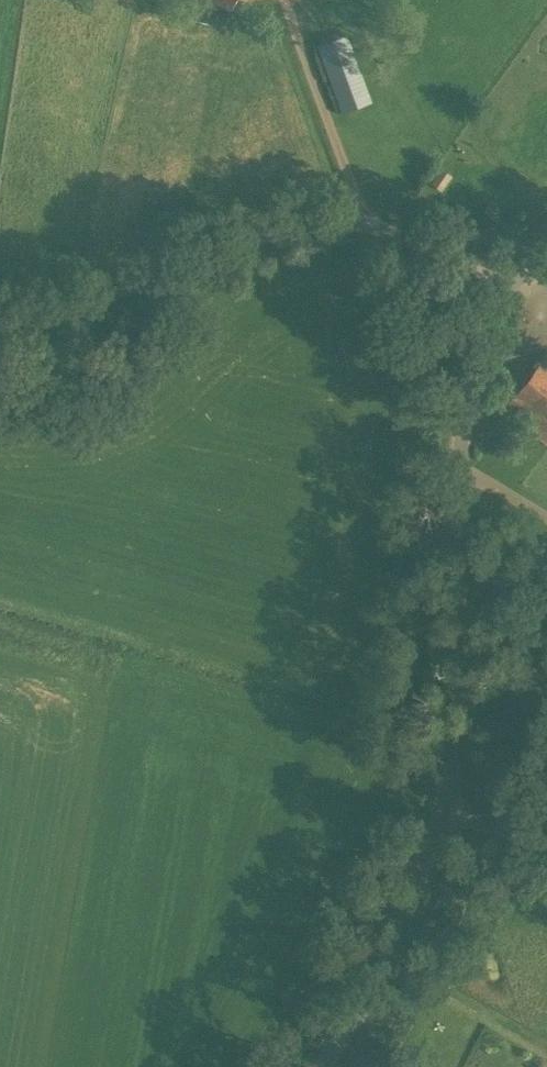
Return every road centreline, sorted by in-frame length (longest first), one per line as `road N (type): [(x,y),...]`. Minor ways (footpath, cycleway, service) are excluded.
road 1 (tertiary): [(322,1066),(384,971),(456,771),(467,686),(453,501),(476,360),(511,283)]
road 2 (unclassified): [(0,325),(313,224),(380,228),(511,283)]

